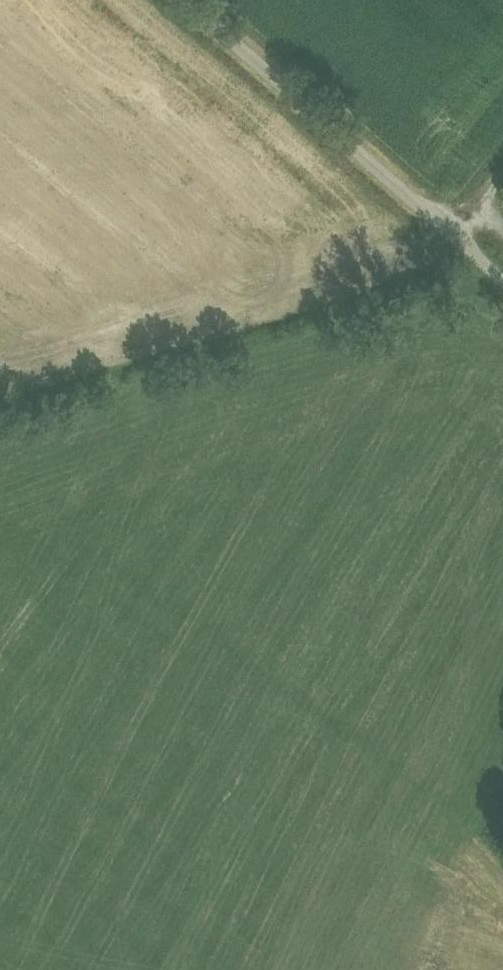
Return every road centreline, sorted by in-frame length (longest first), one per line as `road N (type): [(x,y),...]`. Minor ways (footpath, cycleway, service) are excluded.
road 1 (unclassified): [(502,279),(184,0)]

